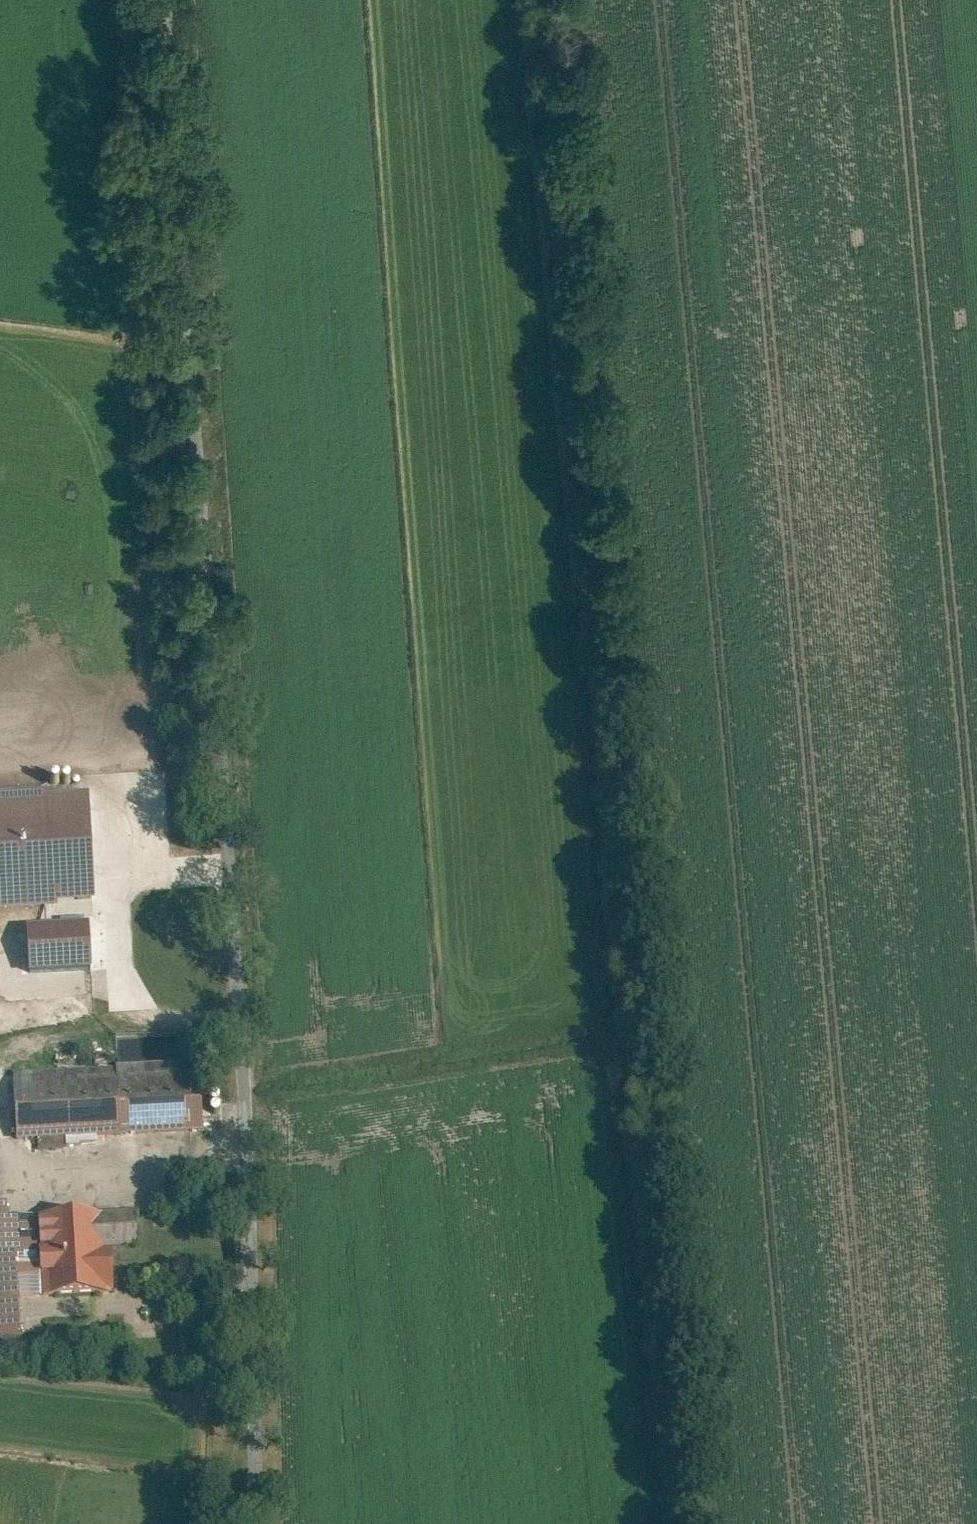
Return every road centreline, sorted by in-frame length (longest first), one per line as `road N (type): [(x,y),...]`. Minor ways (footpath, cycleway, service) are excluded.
road 1 (residential): [(166,0),(242,1070),(253,1523)]

